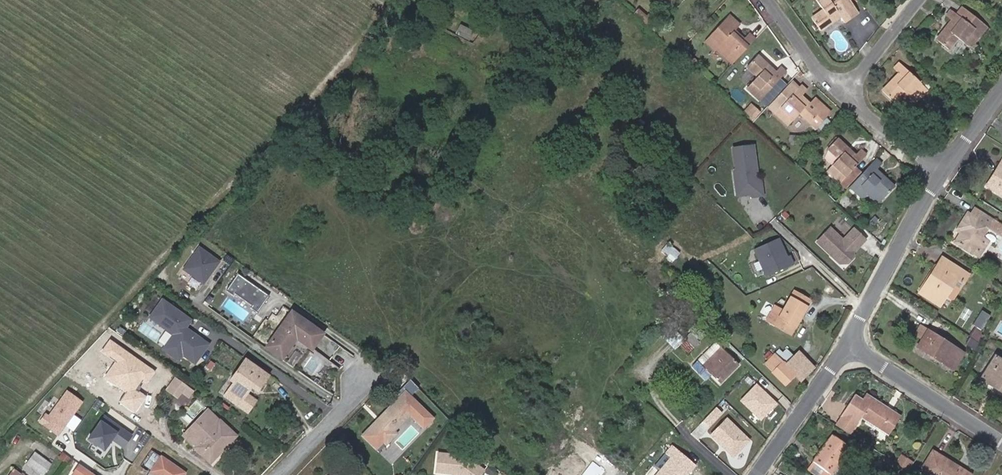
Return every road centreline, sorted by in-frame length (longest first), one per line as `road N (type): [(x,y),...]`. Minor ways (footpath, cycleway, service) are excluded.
road 1 (residential): [(848,343),(944,170)]
road 2 (residential): [(848,343),(1001,443)]
road 3 (residential): [(756,474),(848,343)]
road 4 (residential): [(844,96),(944,170)]
road 5 (residential): [(767,0),(844,96)]
road 6 (residential): [(920,0),(844,96)]
road 7 (residential): [(279,474),(358,383)]

